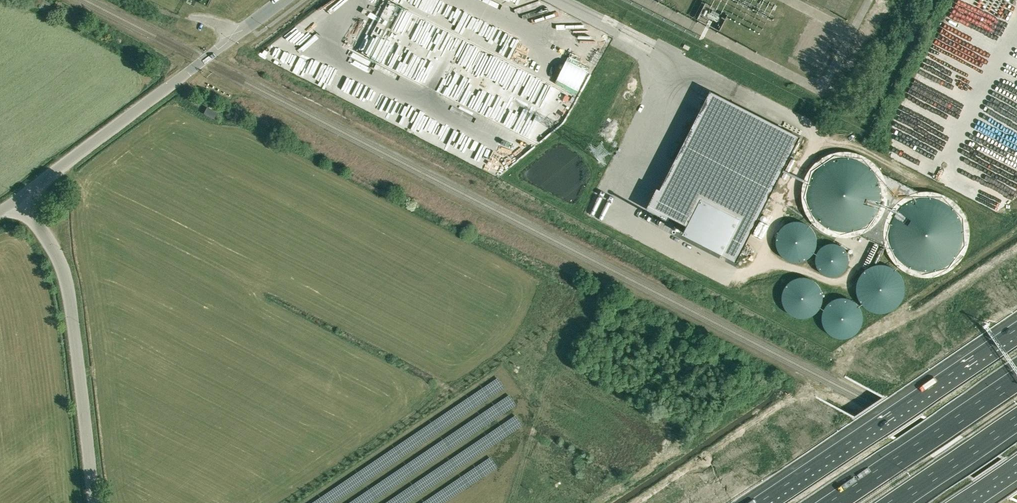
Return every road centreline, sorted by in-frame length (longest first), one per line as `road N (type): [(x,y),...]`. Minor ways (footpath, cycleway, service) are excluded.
road 1 (unclassified): [(15,203),(283,0)]
road 2 (unclassified): [(95,502),(75,310),(47,236),(15,203)]
road 3 (motorway): [(1016,332),(775,502)]
road 4 (motorway): [(1016,379),(834,502)]
road 5 (motorway): [(895,502),(1016,419)]

